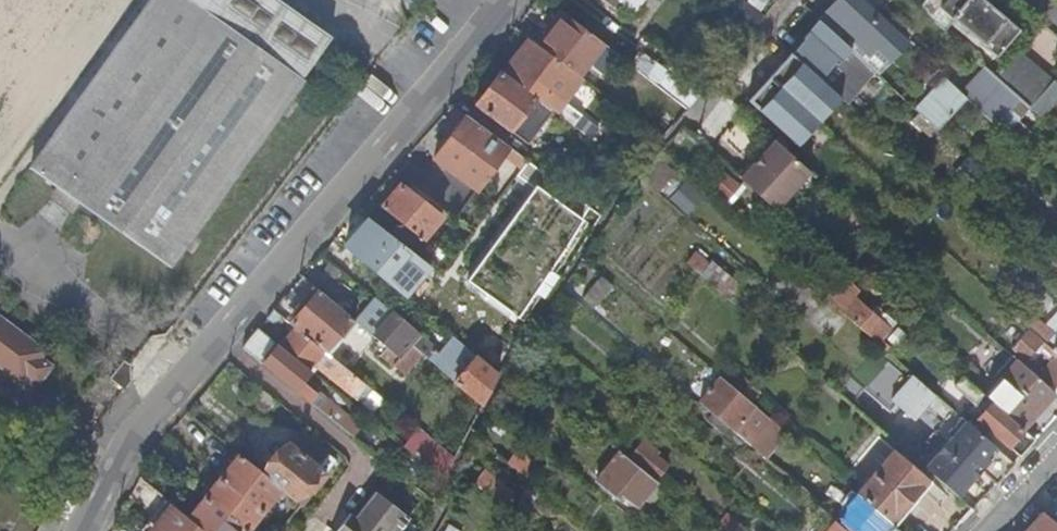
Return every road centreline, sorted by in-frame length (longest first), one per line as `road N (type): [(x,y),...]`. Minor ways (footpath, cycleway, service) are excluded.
road 1 (residential): [(83,530),(134,434),(300,249),(496,0)]
road 2 (track): [(430,530),(521,346),(629,177),(685,116)]
road 3 (residential): [(685,116),(790,0)]

